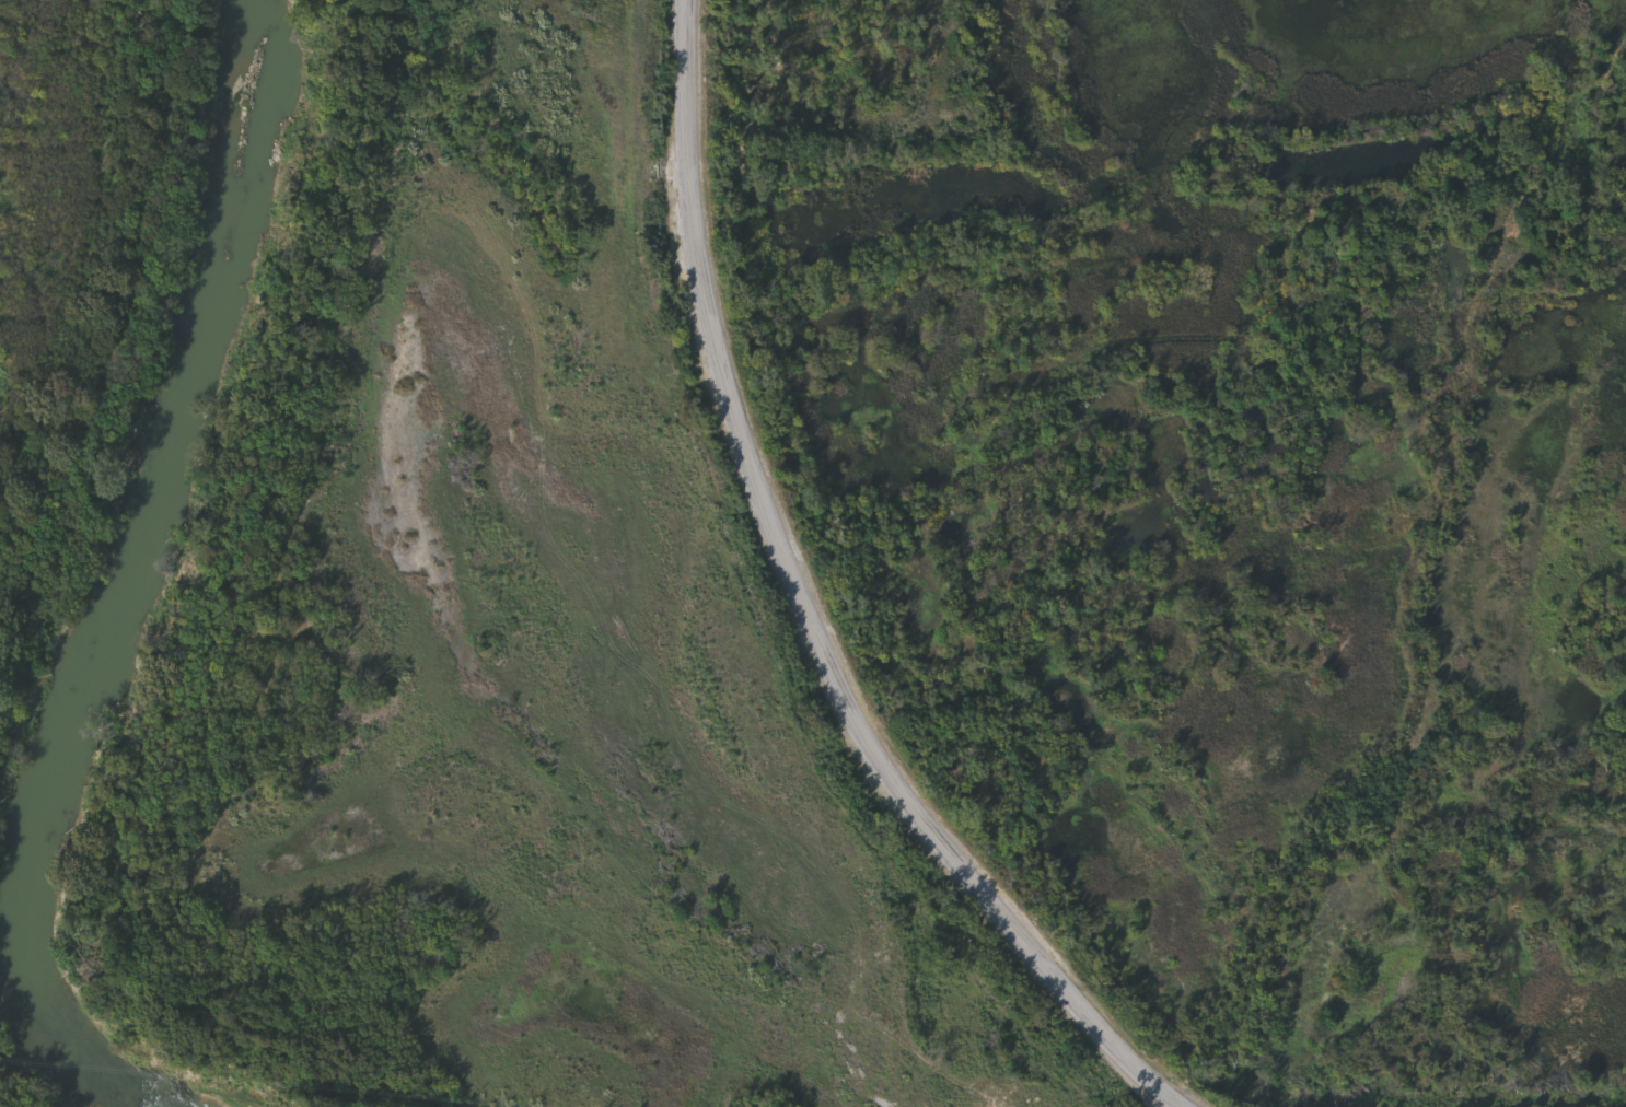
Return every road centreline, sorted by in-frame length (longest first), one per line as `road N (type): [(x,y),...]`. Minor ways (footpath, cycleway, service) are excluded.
road 1 (tertiary): [(1185,1106),(1151,1084),(1057,981),(909,803),(846,701),(755,477),(716,339),(693,195),(692,0)]

